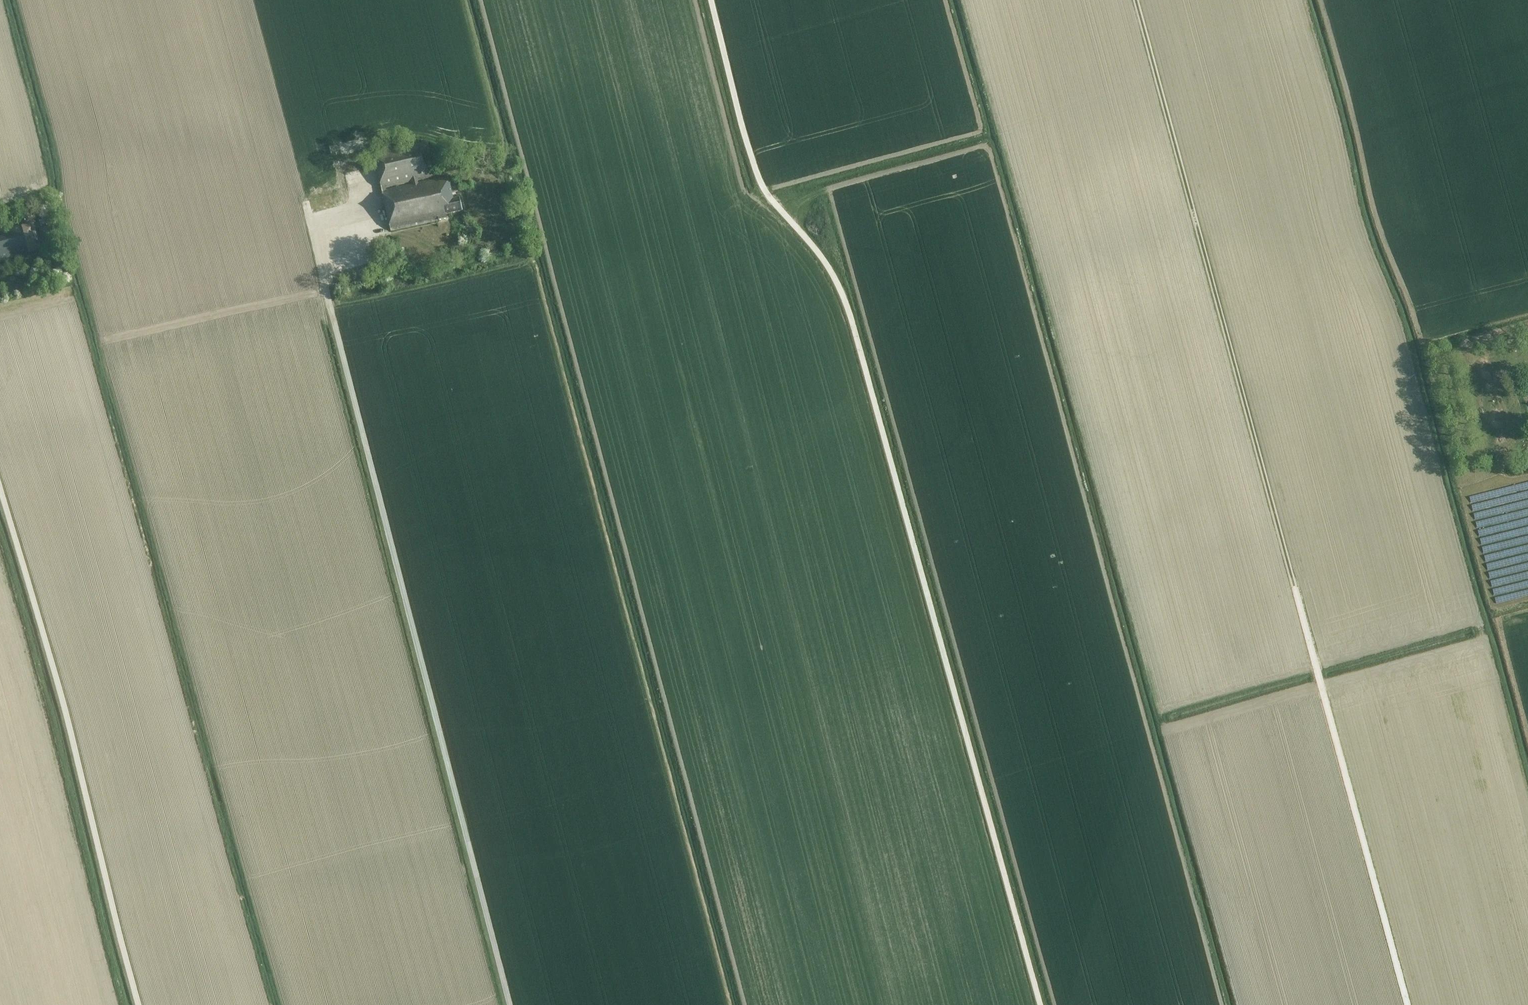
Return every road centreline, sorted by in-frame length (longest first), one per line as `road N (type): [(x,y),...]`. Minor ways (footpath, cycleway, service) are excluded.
road 1 (unclassified): [(510,1004),(308,223)]

